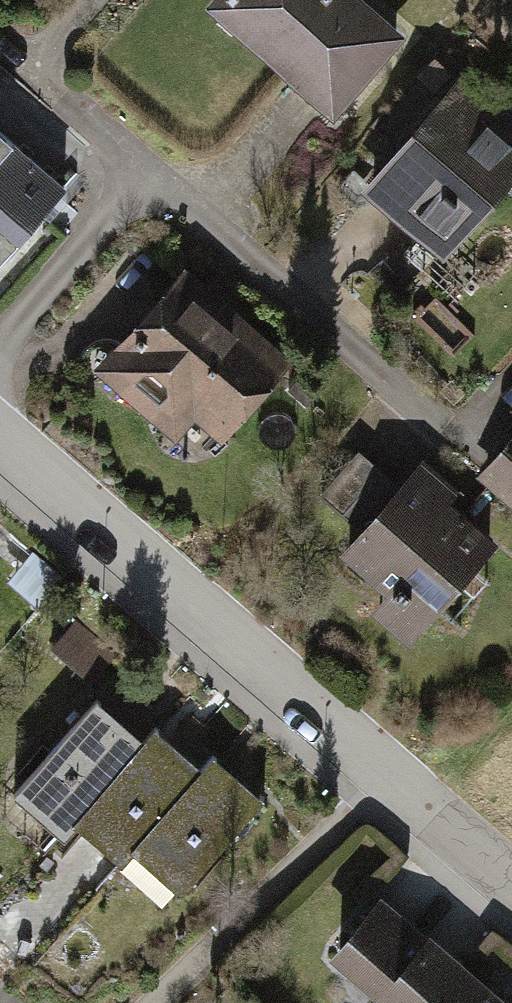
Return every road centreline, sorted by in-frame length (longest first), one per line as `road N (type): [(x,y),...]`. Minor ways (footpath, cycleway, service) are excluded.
road 1 (residential): [(511,881),(0,436)]
road 2 (residential): [(150,177),(449,426)]
road 3 (track): [(154,1002),(393,779)]
road 4 (residential): [(0,343),(150,177)]
road 5 (residential): [(0,41),(150,177)]

